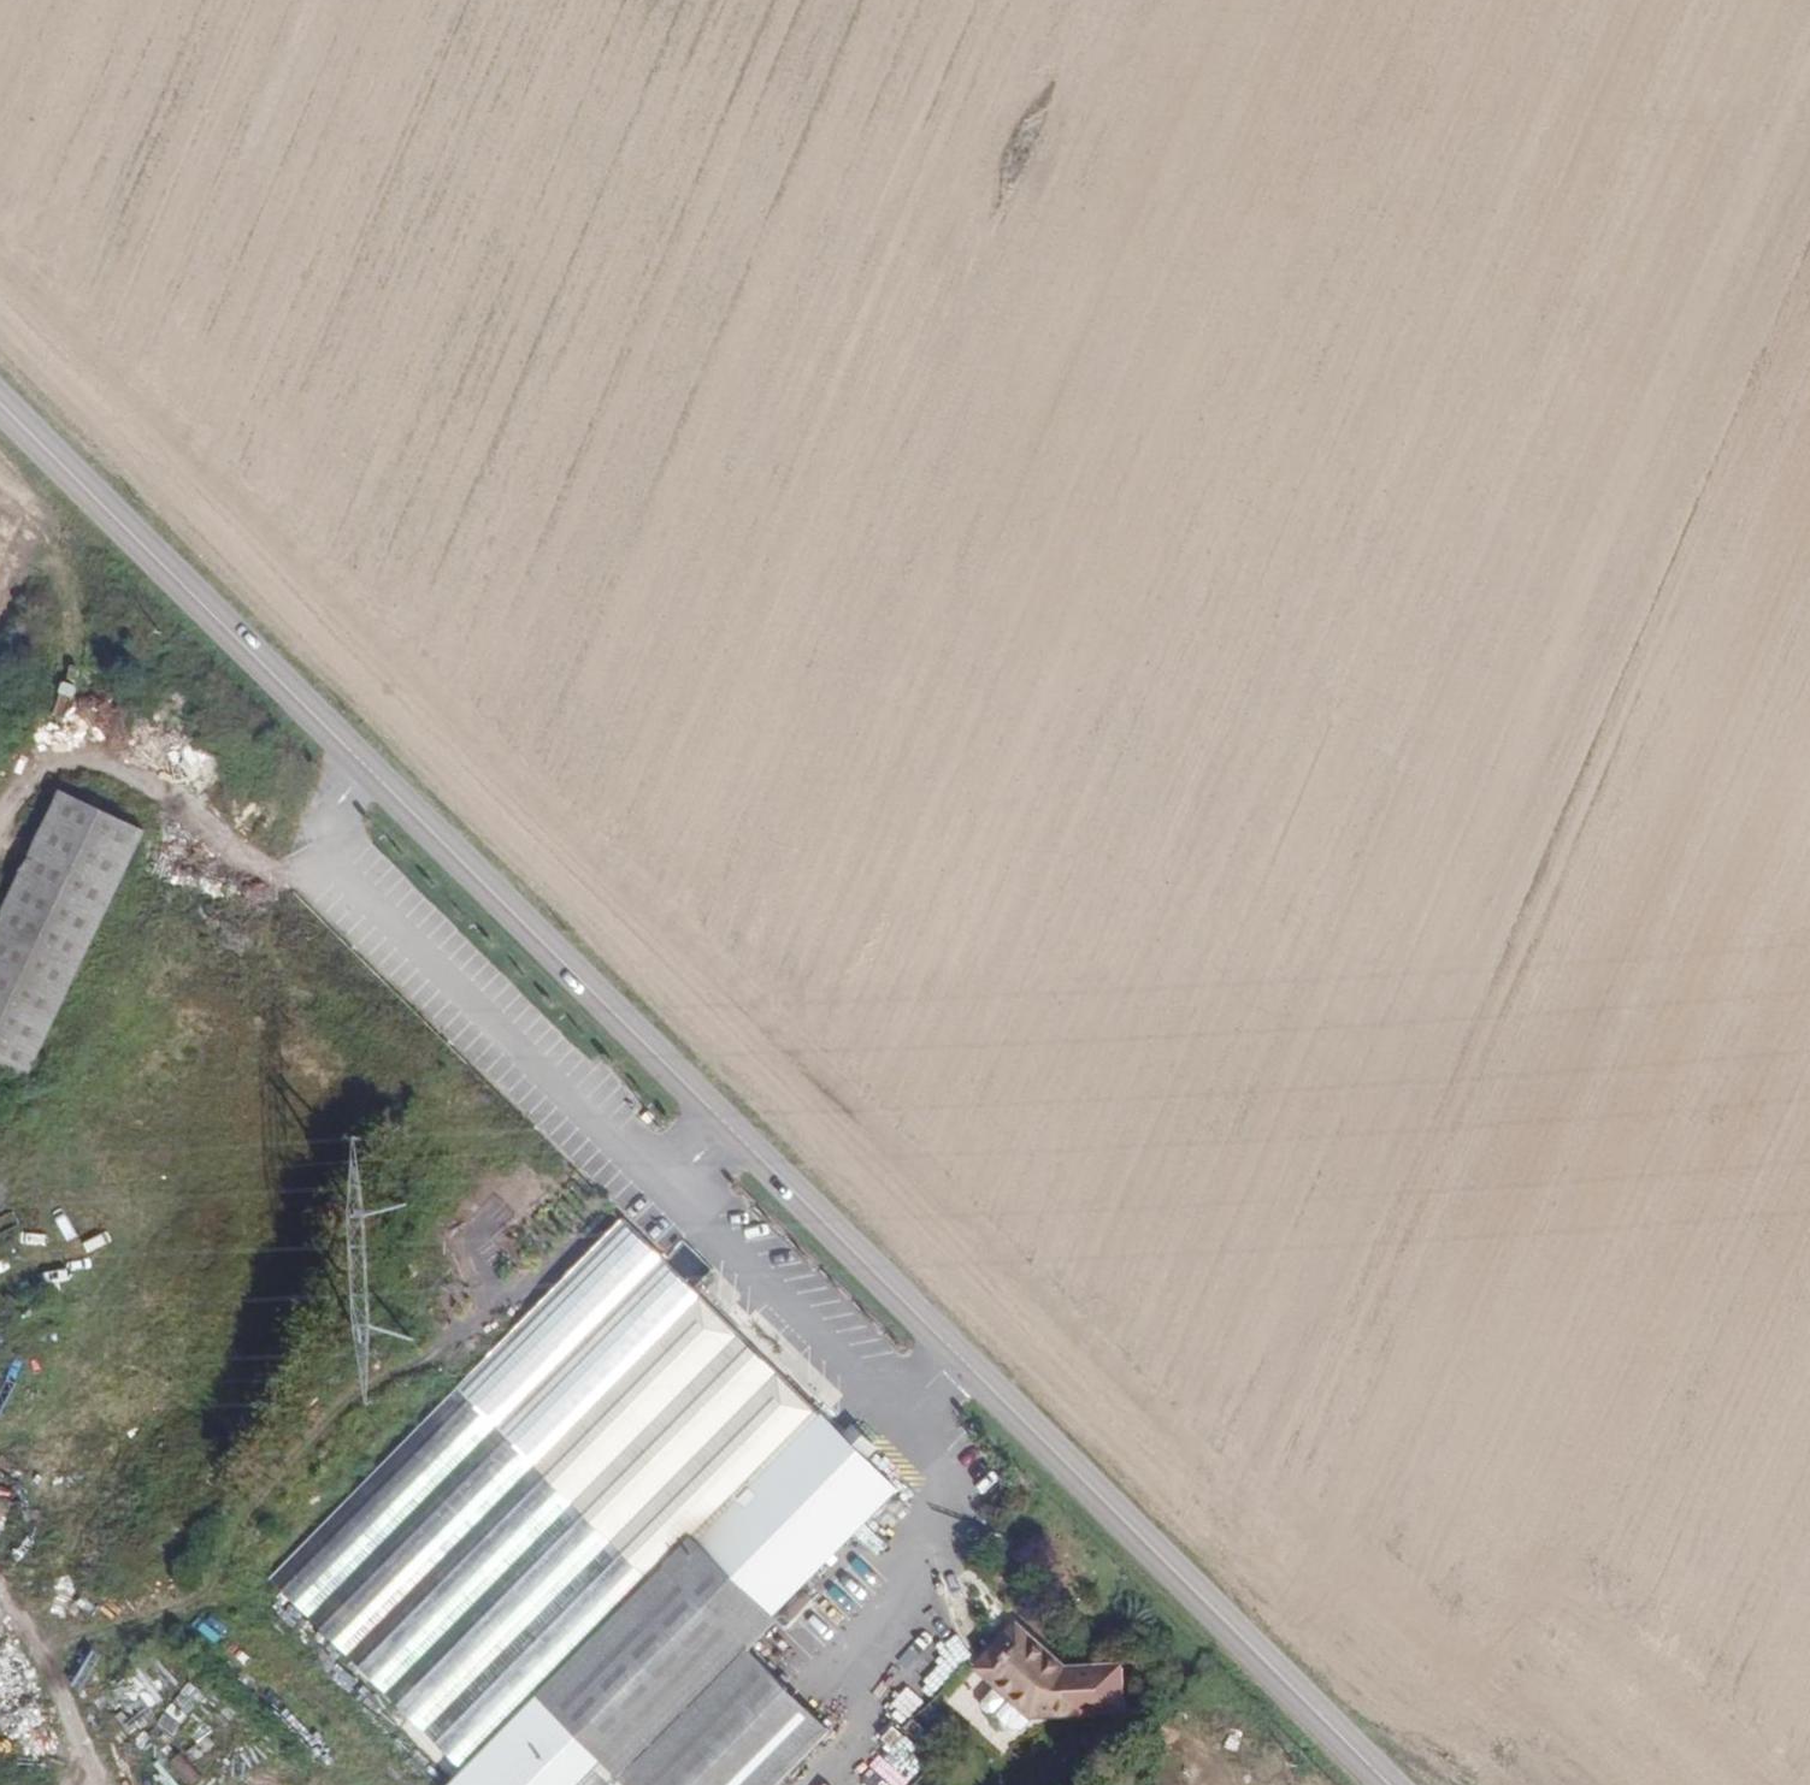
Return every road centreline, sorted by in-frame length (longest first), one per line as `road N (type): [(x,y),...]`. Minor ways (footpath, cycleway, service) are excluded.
road 1 (secondary): [(1390,1784),(0,404)]
road 2 (unclassified): [(830,1784),(876,1735),(909,1591),(950,1500),(900,1415)]
road 3 (unclassified): [(327,860),(315,870),(266,879),(226,857),(127,759),(66,752),(0,818)]
road 4 (unclassified): [(0,1627),(89,1784)]

